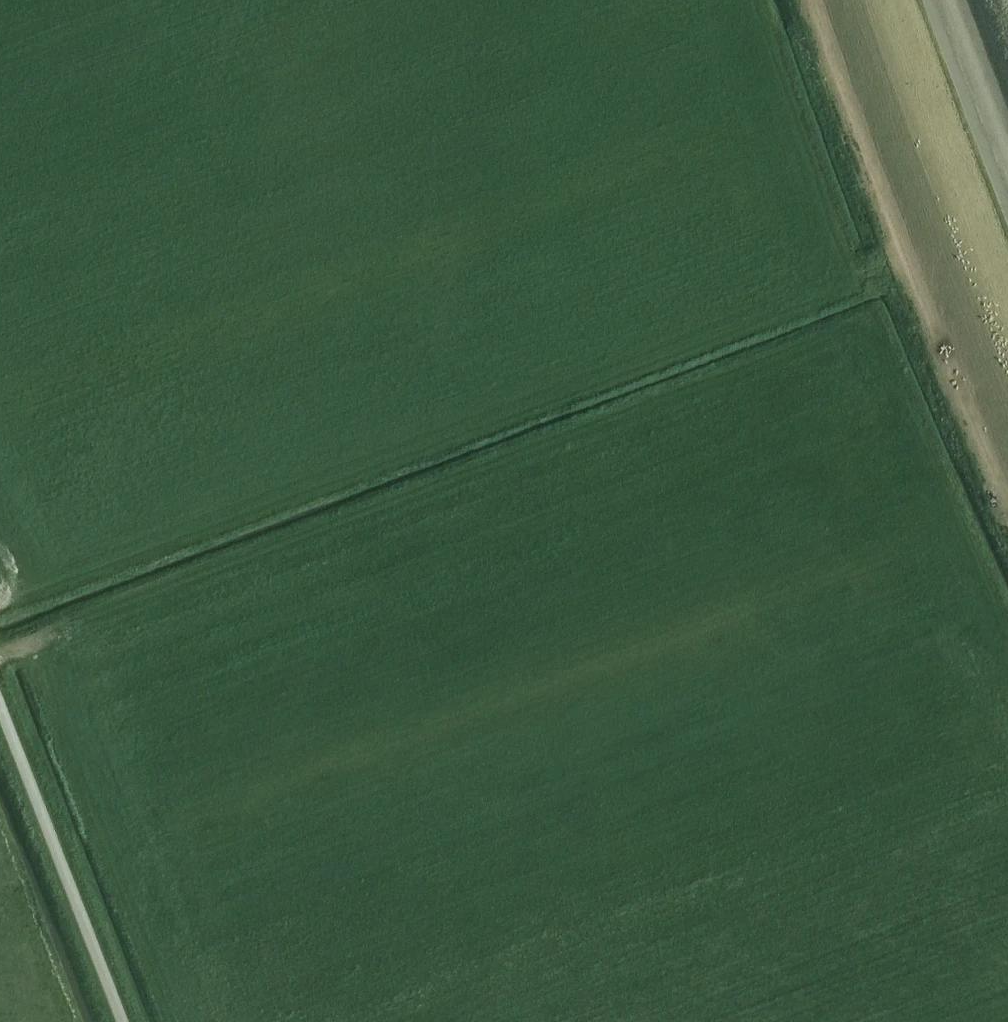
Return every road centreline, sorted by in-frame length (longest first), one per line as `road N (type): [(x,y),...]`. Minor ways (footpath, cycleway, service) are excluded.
road 1 (track): [(1007,497),(861,135),(817,0)]
road 2 (unclassified): [(118,1021),(0,718)]

